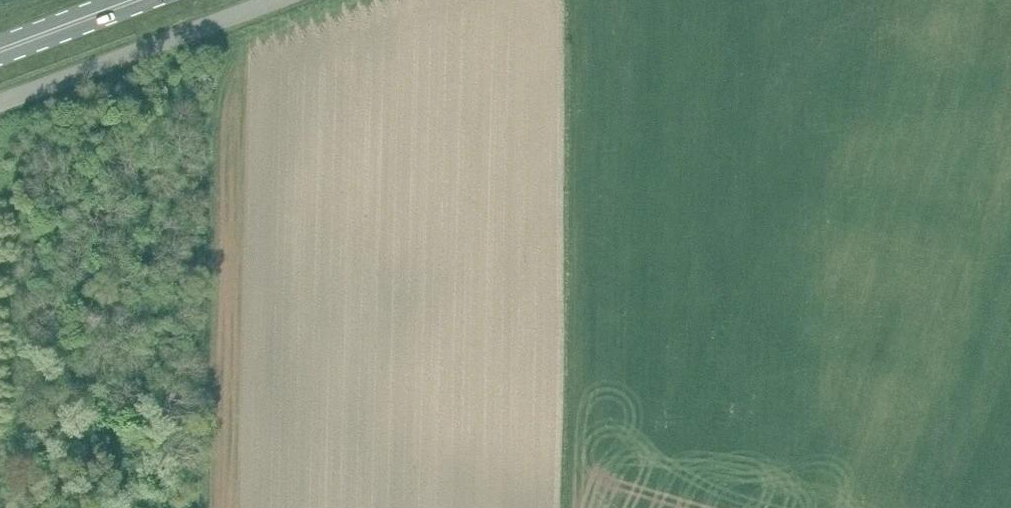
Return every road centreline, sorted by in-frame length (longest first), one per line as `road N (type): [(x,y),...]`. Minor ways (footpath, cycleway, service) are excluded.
road 1 (unclassified): [(0,104),(280,0)]
road 2 (primary): [(0,51),(136,0)]

